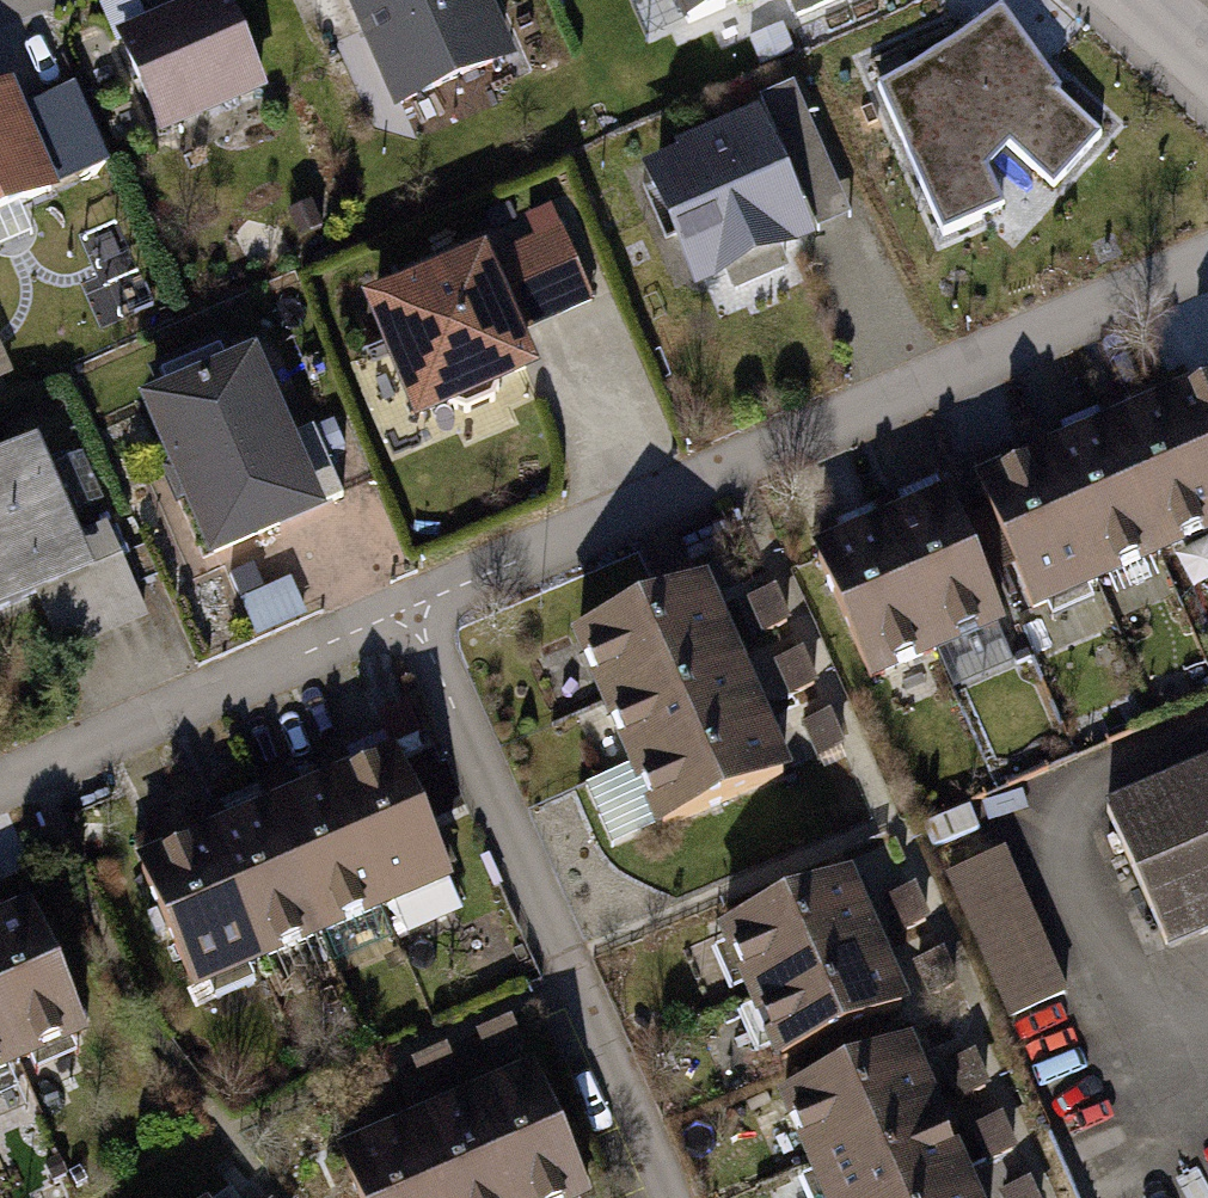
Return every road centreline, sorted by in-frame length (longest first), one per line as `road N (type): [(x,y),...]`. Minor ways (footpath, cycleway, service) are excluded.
road 1 (residential): [(0,775),(412,606),(1207,259)]

